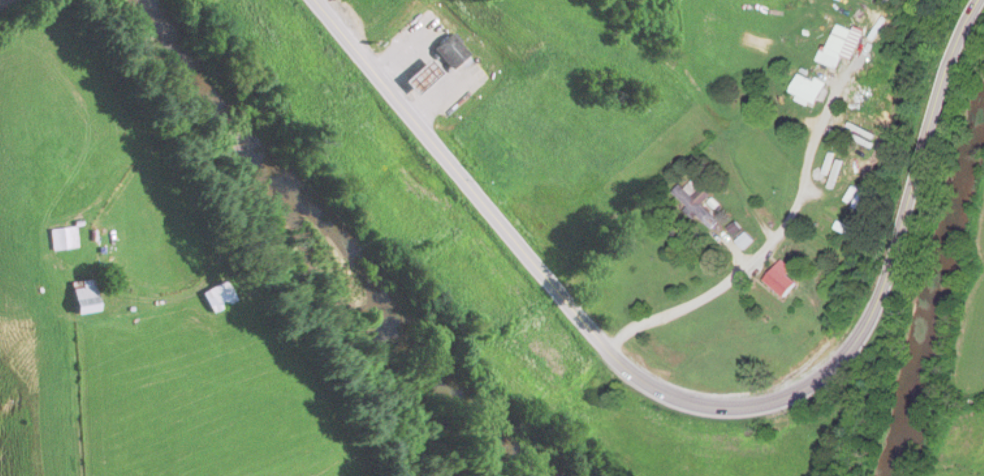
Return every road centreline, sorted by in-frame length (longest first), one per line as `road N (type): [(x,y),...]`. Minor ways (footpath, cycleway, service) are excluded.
road 1 (secondary): [(314,0),(606,351),(650,391),(727,411),(769,406),(807,388),(867,335),(933,120),(983,3)]
road 2 (residential): [(606,351),(758,269),(680,0)]
road 3 (residential): [(21,0),(203,220),(200,285),(144,304)]

